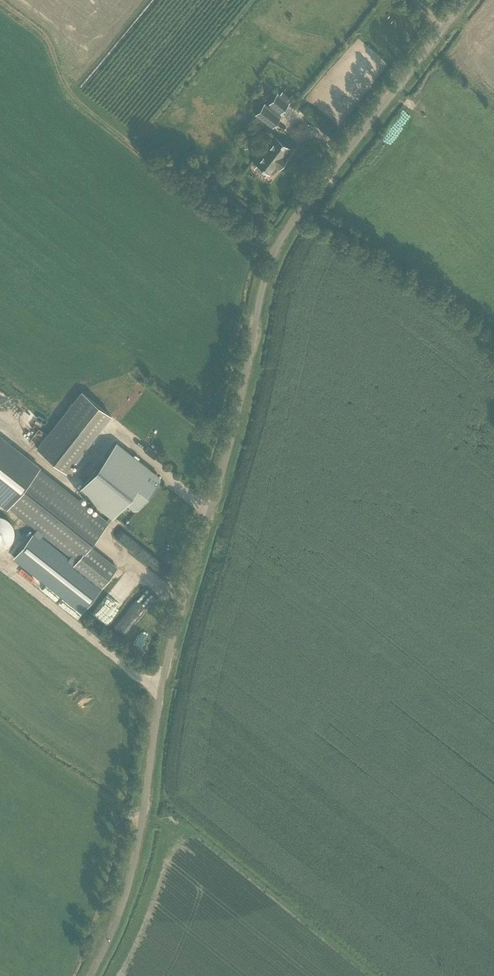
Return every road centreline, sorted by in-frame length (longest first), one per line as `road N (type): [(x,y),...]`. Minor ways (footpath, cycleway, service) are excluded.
road 1 (unclassified): [(90,975),(131,878),(168,656),(236,425),(270,262),(465,0)]
road 2 (track): [(274,254),(69,94),(46,39),(0,1)]

